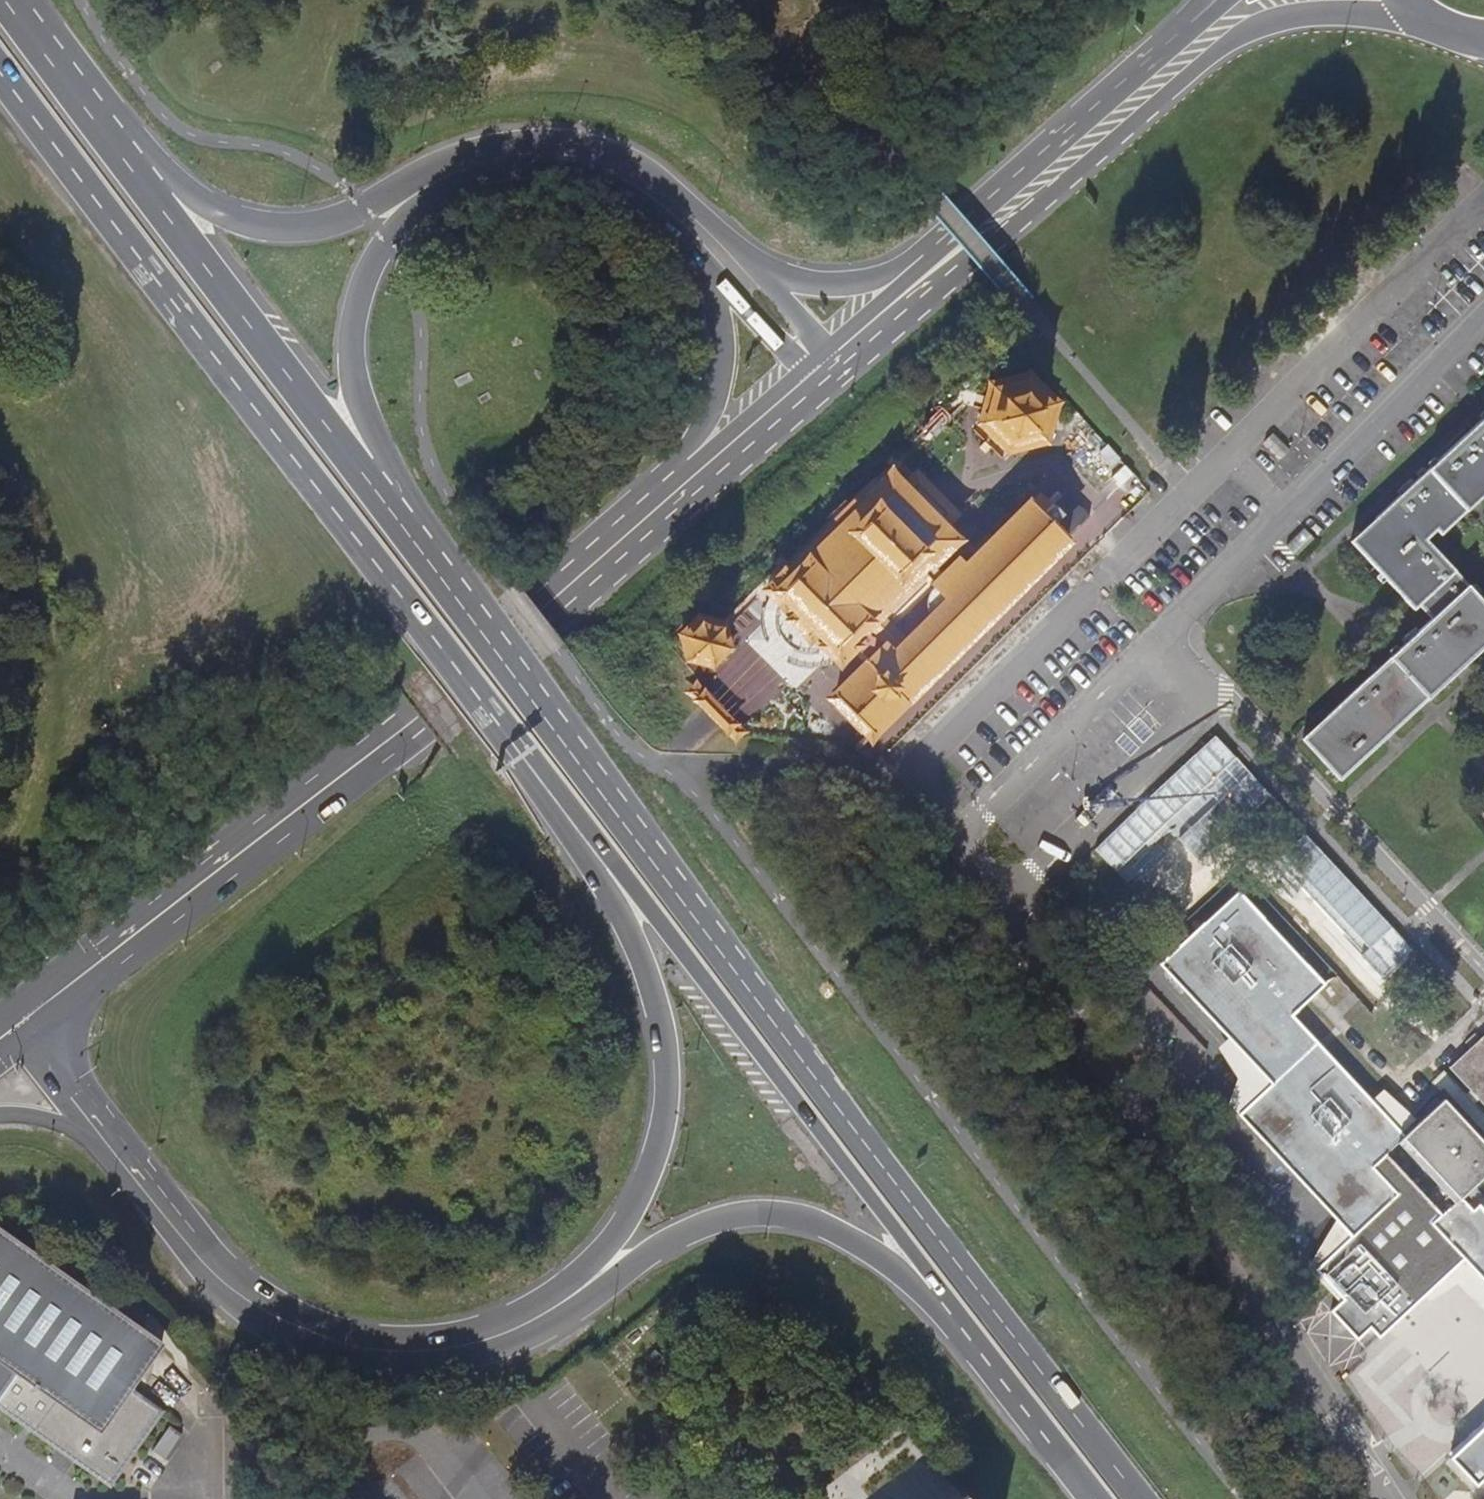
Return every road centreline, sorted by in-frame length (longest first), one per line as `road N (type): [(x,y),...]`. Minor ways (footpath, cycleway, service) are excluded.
road 1 (primary): [(1135,1498),(799,1060),(531,688),(360,473)]
road 2 (primary): [(0,75),(248,405),(520,744)]
road 3 (unclassified): [(939,815),(1382,1498)]
road 4 (secondary): [(18,1034),(420,717),(590,571)]
road 5 (primary): [(520,744),(966,1329)]
road 6 (secondary): [(880,321),(1099,161),(1227,51),(1313,17),(1361,11),(1417,18)]
road 7 (primary): [(93,1136),(202,1275),(294,1334),(349,1351),(453,1355),(506,1340),(593,1283)]
road 8 (primary): [(520,744),(640,951),(663,1043),(659,1133),(645,1182),(593,1283)]
road 9 (track): [(727,0),(909,177),(1026,311)]
road 10 (primary): [(593,1283),(707,1221),(764,1215),(841,1239),(966,1329)]
road 11 (residential): [(1483,974),(1223,696),(1189,718)]
road 12 (primary): [(1068,129),(905,270),(868,285),(807,287),(773,277),(738,251)]
road 13 (primary): [(360,473),(150,199)]
road 14 (primary): [(709,271),(723,331),(710,414),(692,447),(590,571)]
road 15 (primary): [(360,473),(355,308),(385,234),(432,170)]
road 16 (primary): [(432,170),(358,205),(289,220),(248,217),(210,201),(150,199)]
road 17 (secondary): [(590,571),(807,384)]
road 18 (secondary): [(1068,129),(880,321)]
road 19 (primary): [(150,199),(9,0)]
road 20 (primary): [(966,1329),(1095,1498)]
road 21 (primary): [(738,251),(662,181),(591,159)]
road 22 (primary): [(591,159),(709,271)]
road 23 (primary): [(591,159),(501,153),(432,170)]
road 24 (primary): [(709,271),(807,384)]
road 25 (primary): [(833,363),(738,251)]
road 26 (secondary): [(1177,39),(1068,129)]
road 27 (primary): [(18,1034),(93,1136)]

